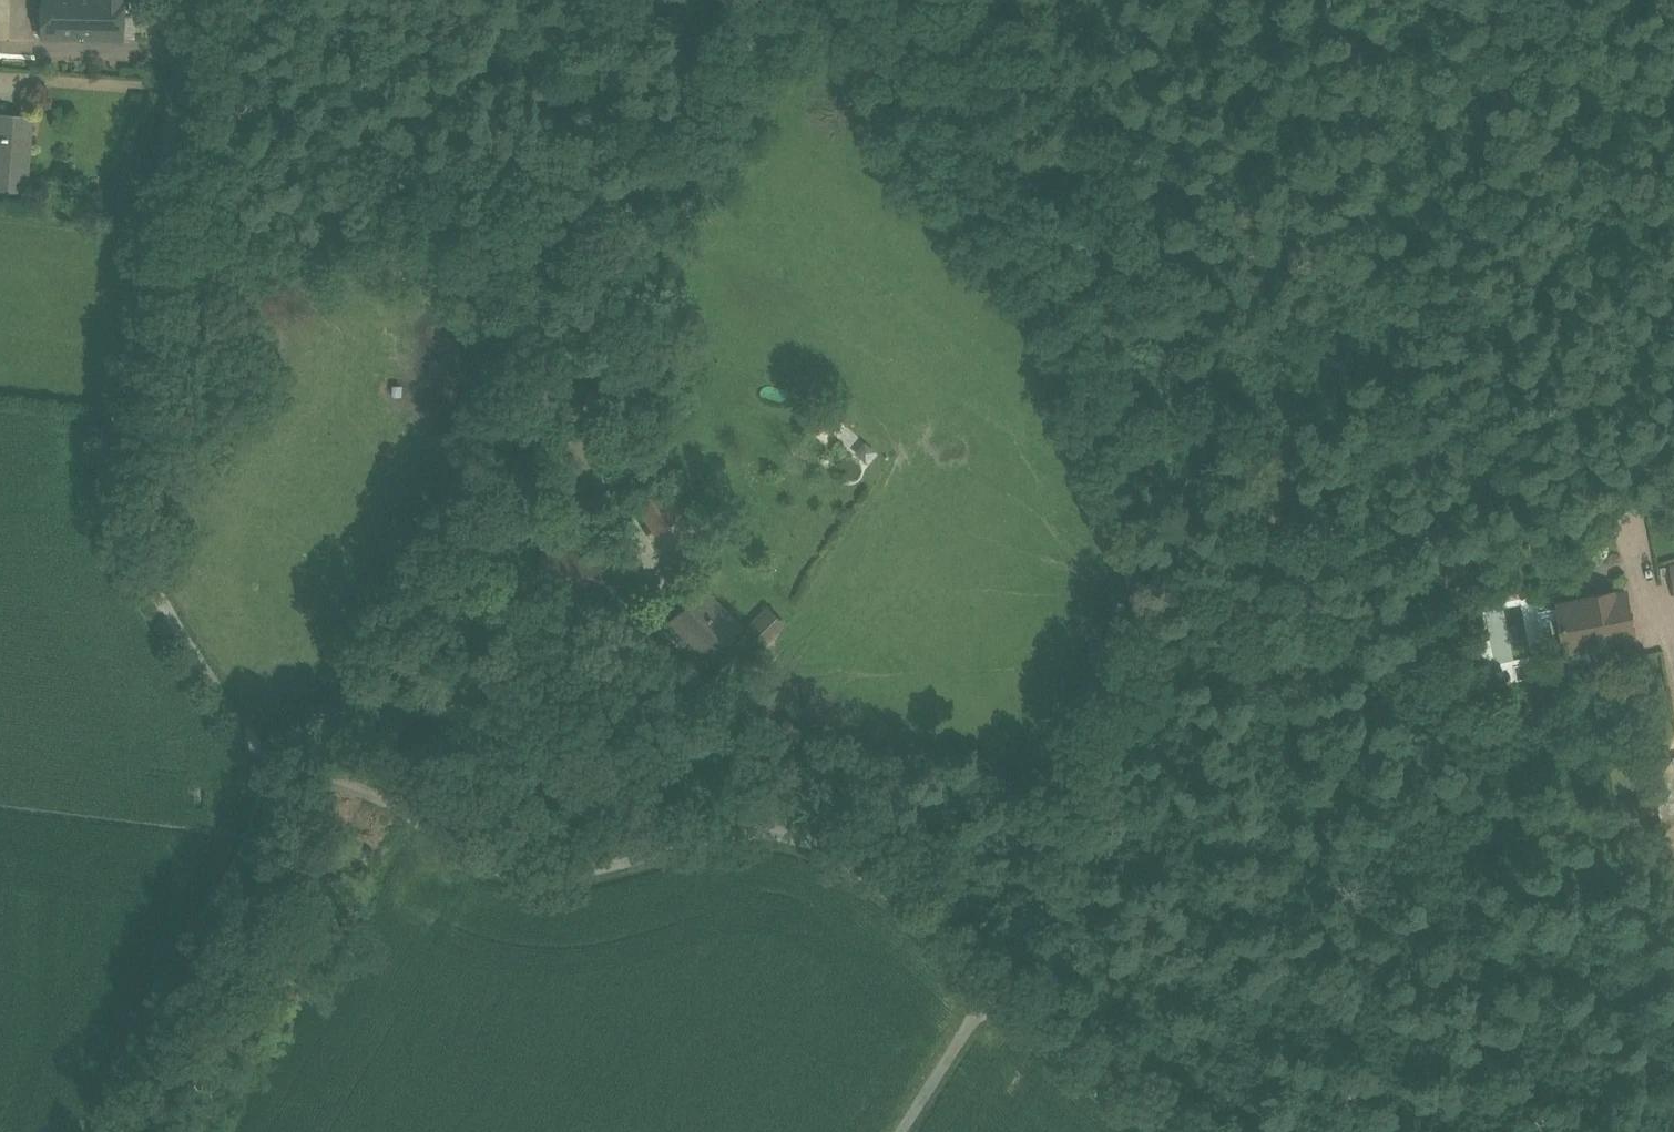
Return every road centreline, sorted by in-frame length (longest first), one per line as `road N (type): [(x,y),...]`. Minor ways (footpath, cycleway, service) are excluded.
road 1 (track): [(203,0),(111,432),(109,507),(278,786),(545,874),(612,867),(793,813),(1185,1131)]
road 2 (track): [(278,786),(142,1008),(100,1131)]

